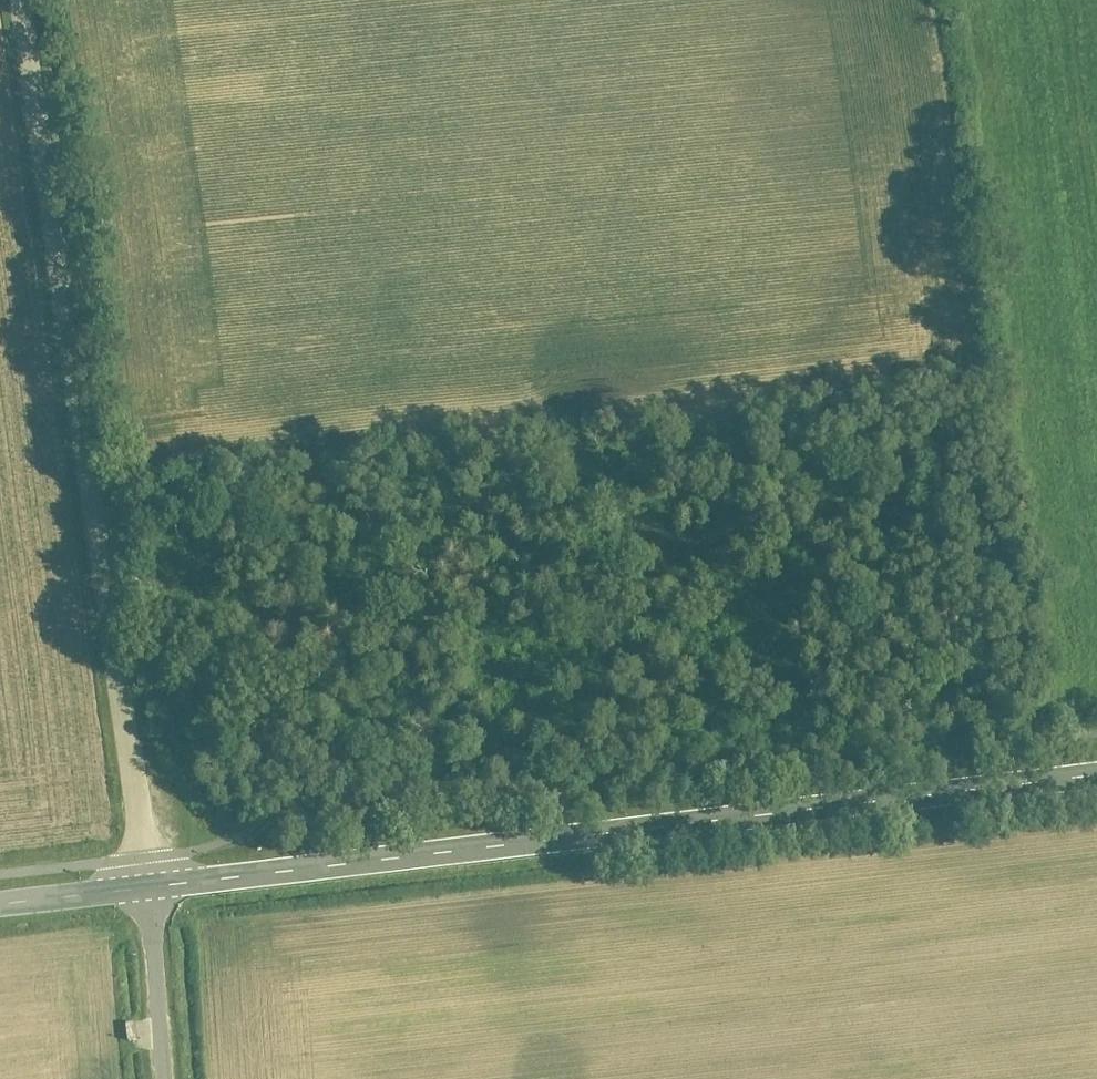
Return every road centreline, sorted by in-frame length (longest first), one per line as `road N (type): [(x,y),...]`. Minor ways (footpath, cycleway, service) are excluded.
road 1 (tertiary): [(152,890),(1096,778)]
road 2 (unclassified): [(16,0),(152,890)]
road 3 (unclassified): [(152,890),(165,1078)]
road 4 (tertiary): [(0,907),(152,890)]

